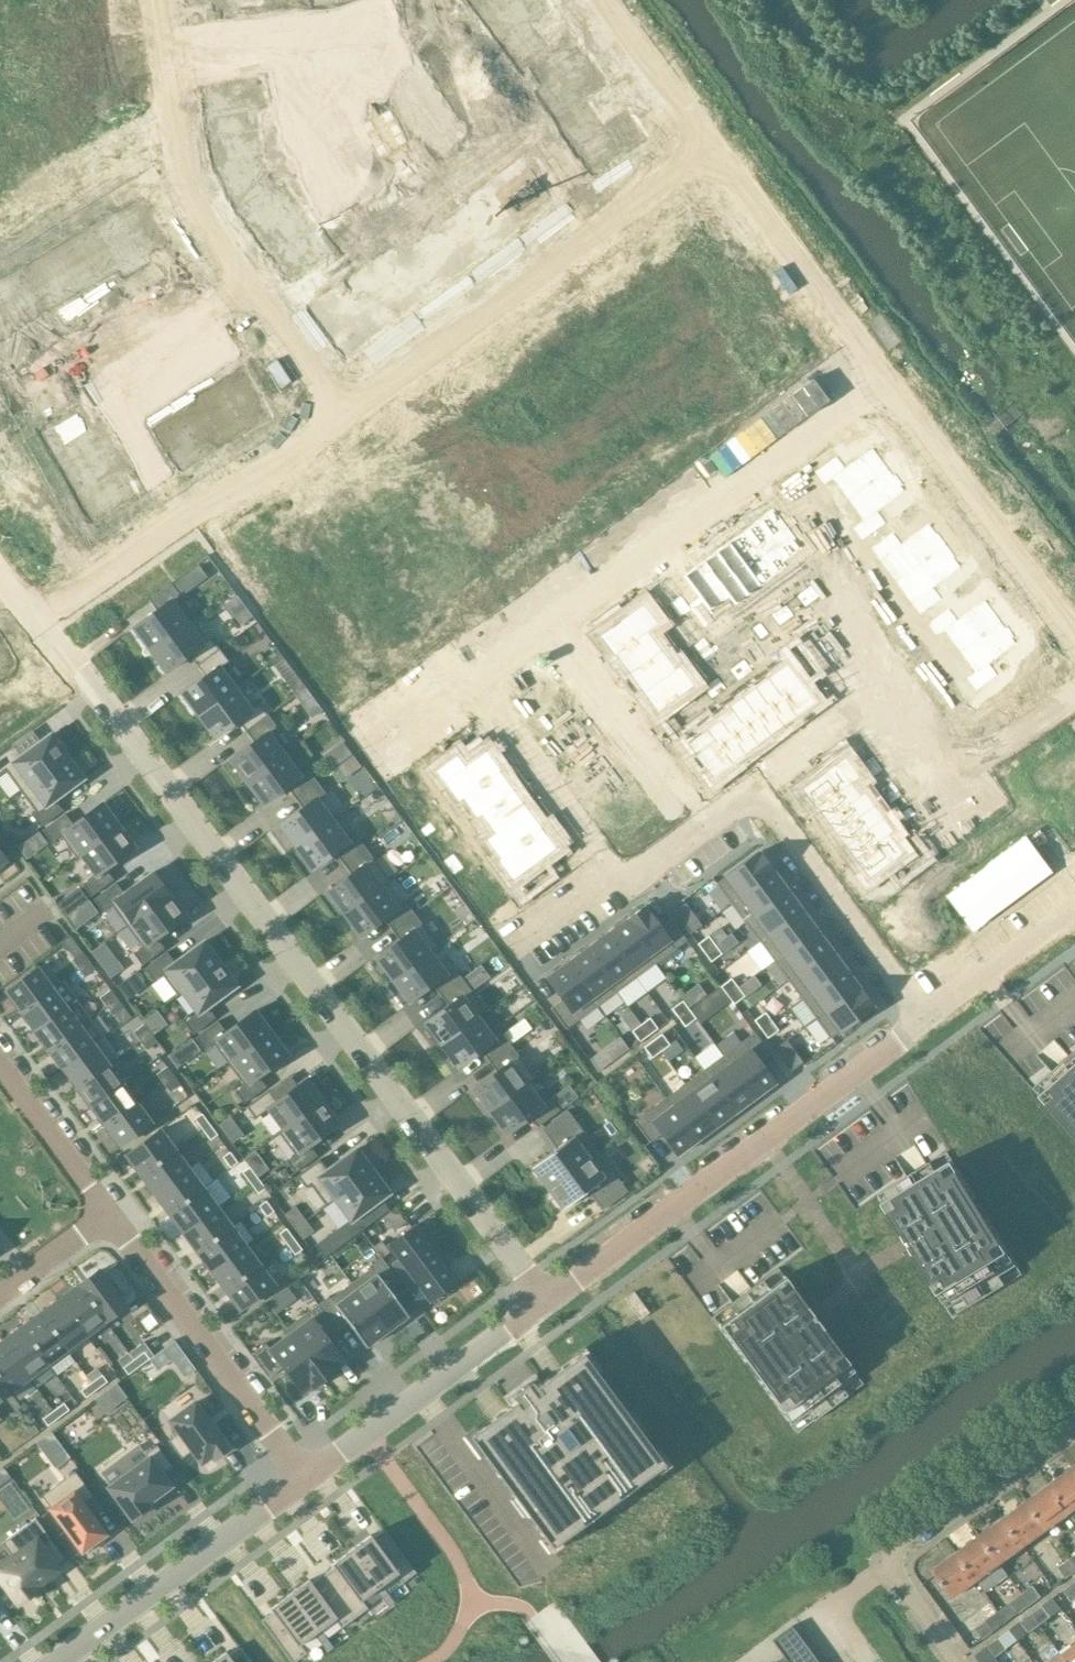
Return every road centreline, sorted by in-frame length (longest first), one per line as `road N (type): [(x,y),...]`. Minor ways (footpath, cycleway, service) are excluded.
road 1 (tertiary): [(547,1303),(43,625)]
road 2 (residential): [(477,689),(883,380)]
road 3 (residential): [(155,0),(189,195),(348,415)]
road 4 (residential): [(917,1020),(547,1303)]
road 5 (residential): [(917,1020),(752,795),(631,878),(609,874)]
road 6 (residential): [(708,149),(348,415)]
road 7 (residential): [(348,415),(43,625)]
road 8 (residential): [(959,1661),(880,1562),(1074,1416)]
road 9 (residential): [(303,1483),(107,1216)]
road 10 (residential): [(883,380),(1074,640)]
road 11 (tertiary): [(303,1483),(547,1303)]
road 12 (tertiary): [(58,1661),(303,1483)]
road 13 (residential): [(883,380),(708,149)]
road 14 (residential): [(1074,903),(917,1020)]
road 15 (residential): [(708,149),(602,0)]
road 16 (residential): [(107,1216),(0,1069)]
road 17 (residential): [(0,1294),(107,1216)]
road 18 (residential): [(609,874),(509,947)]
road 19 (residential): [(477,689),(546,788)]

